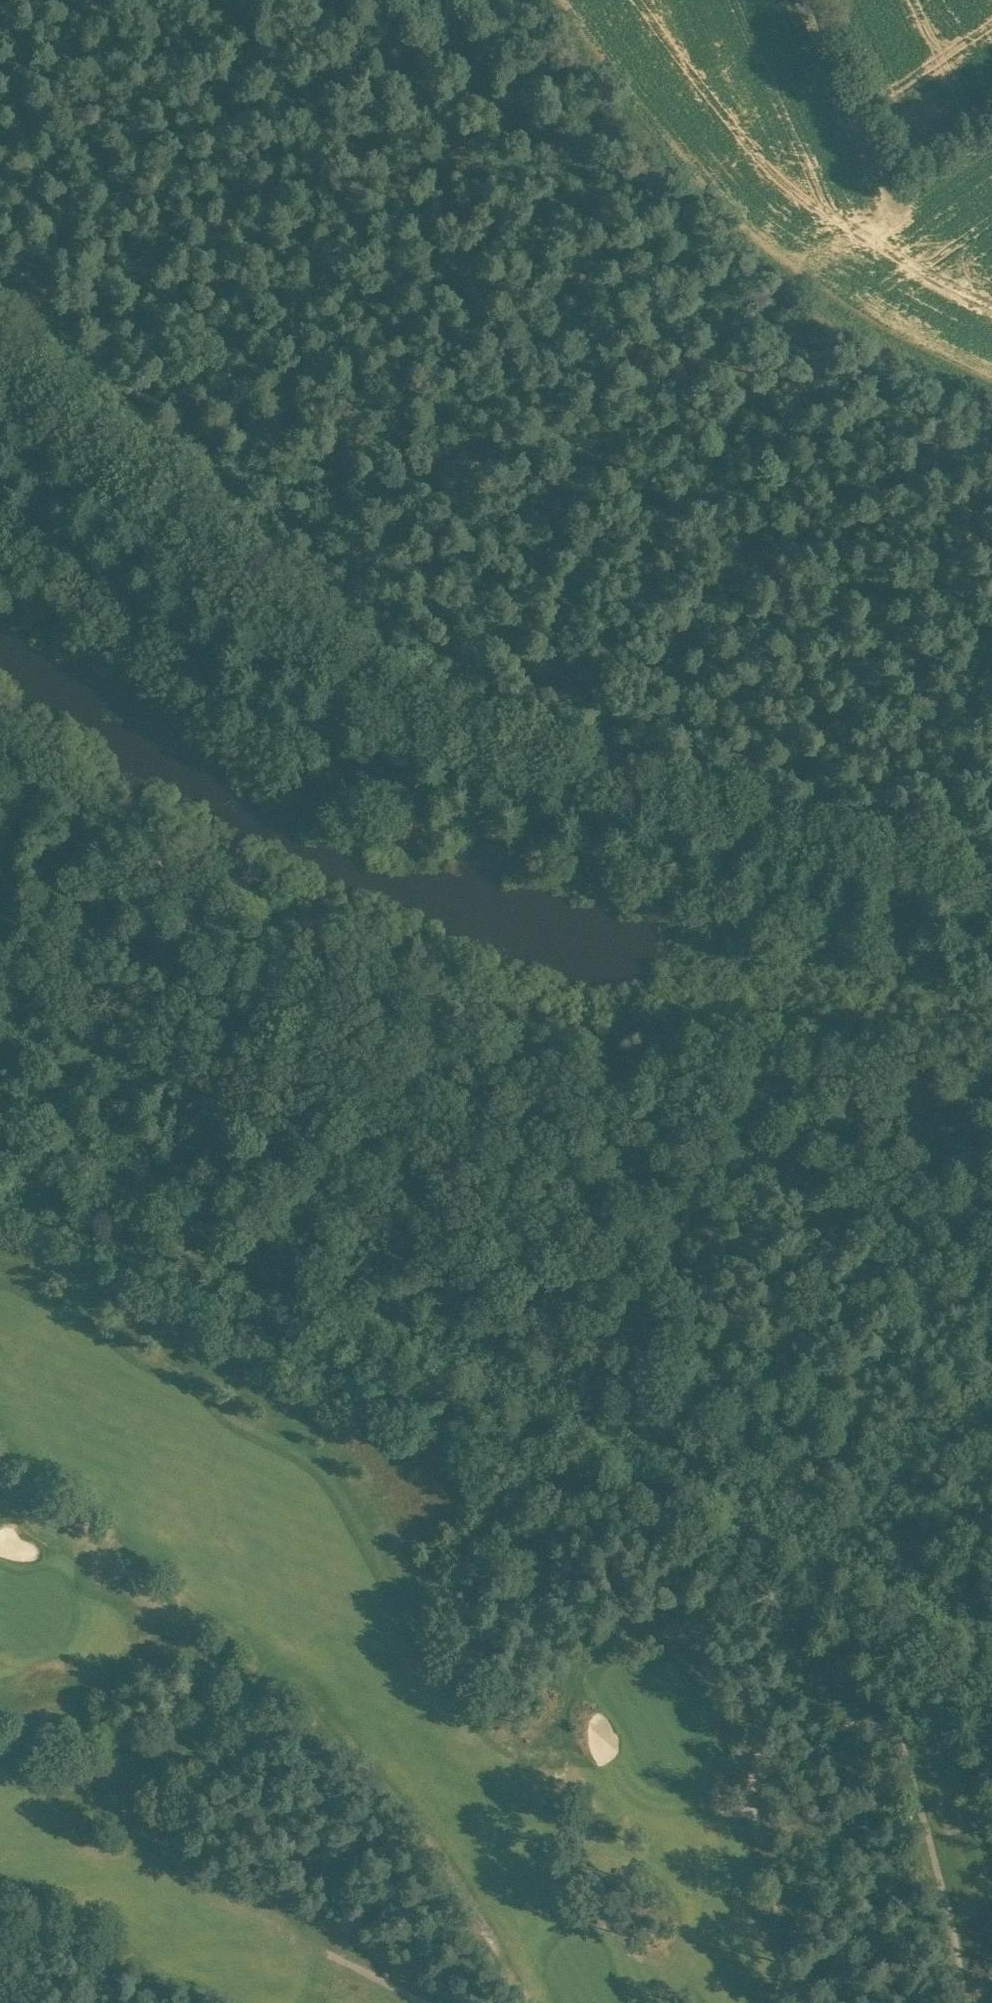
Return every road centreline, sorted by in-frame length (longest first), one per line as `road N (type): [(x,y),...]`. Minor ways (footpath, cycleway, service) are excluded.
road 1 (track): [(0,337),(313,628),(437,723),(991,881)]
road 2 (track): [(991,1677),(0,1129)]

